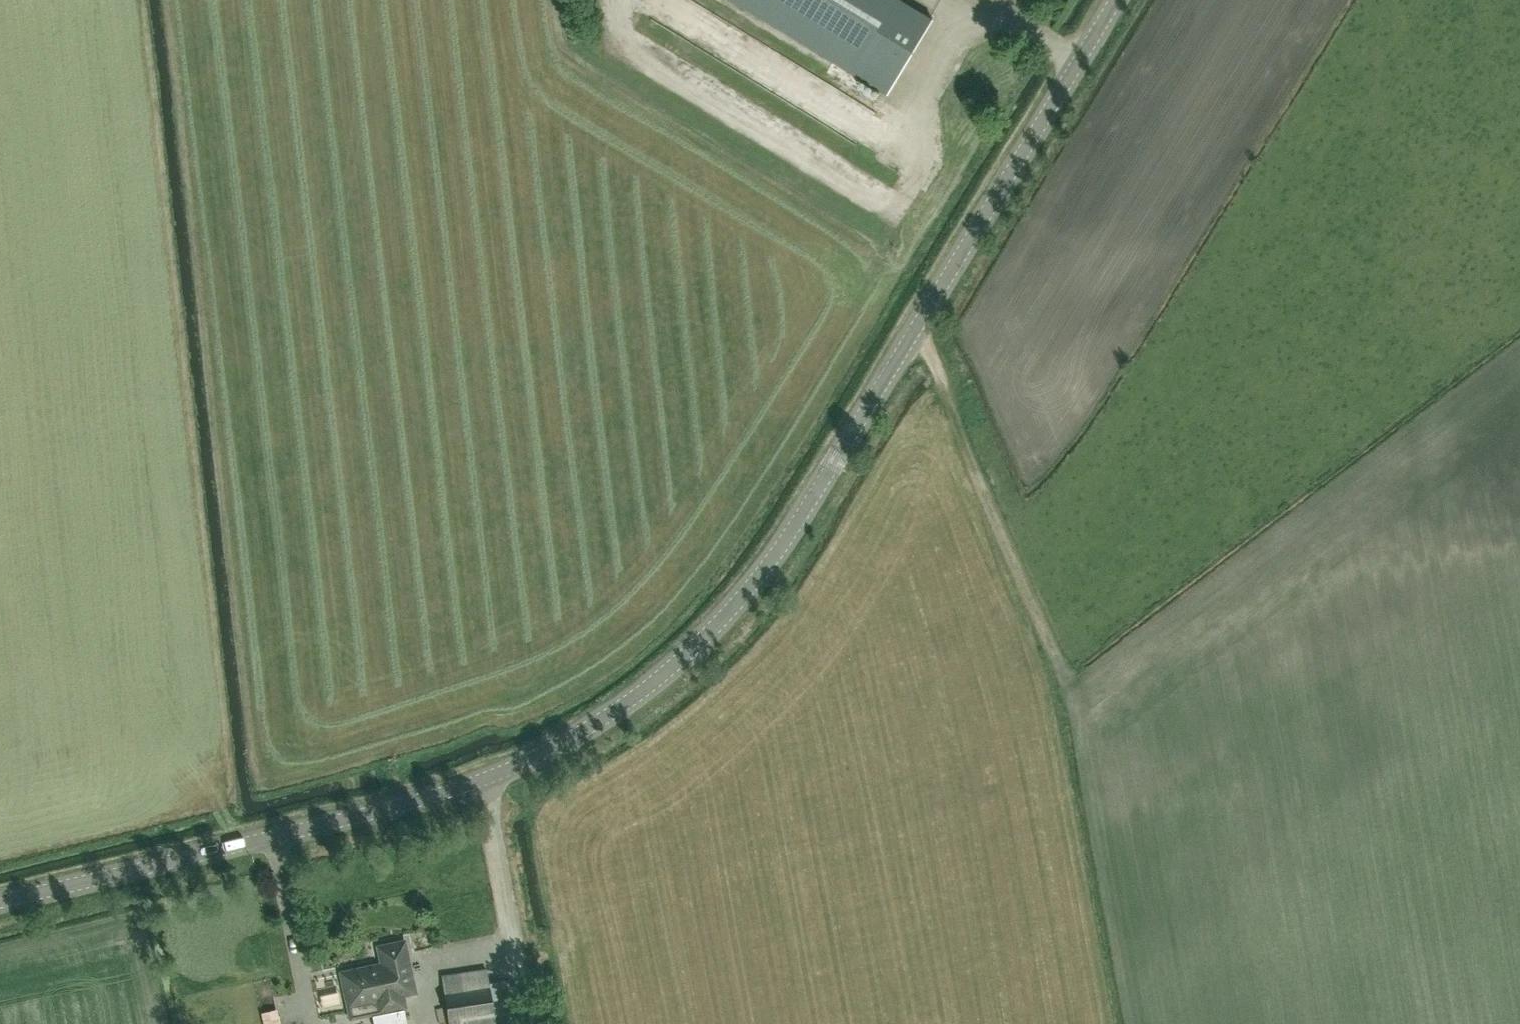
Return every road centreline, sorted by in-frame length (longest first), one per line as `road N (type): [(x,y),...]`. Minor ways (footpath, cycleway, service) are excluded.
road 1 (tertiary): [(0,900),(483,778),(579,735),(694,651),(772,559),(1116,0)]

